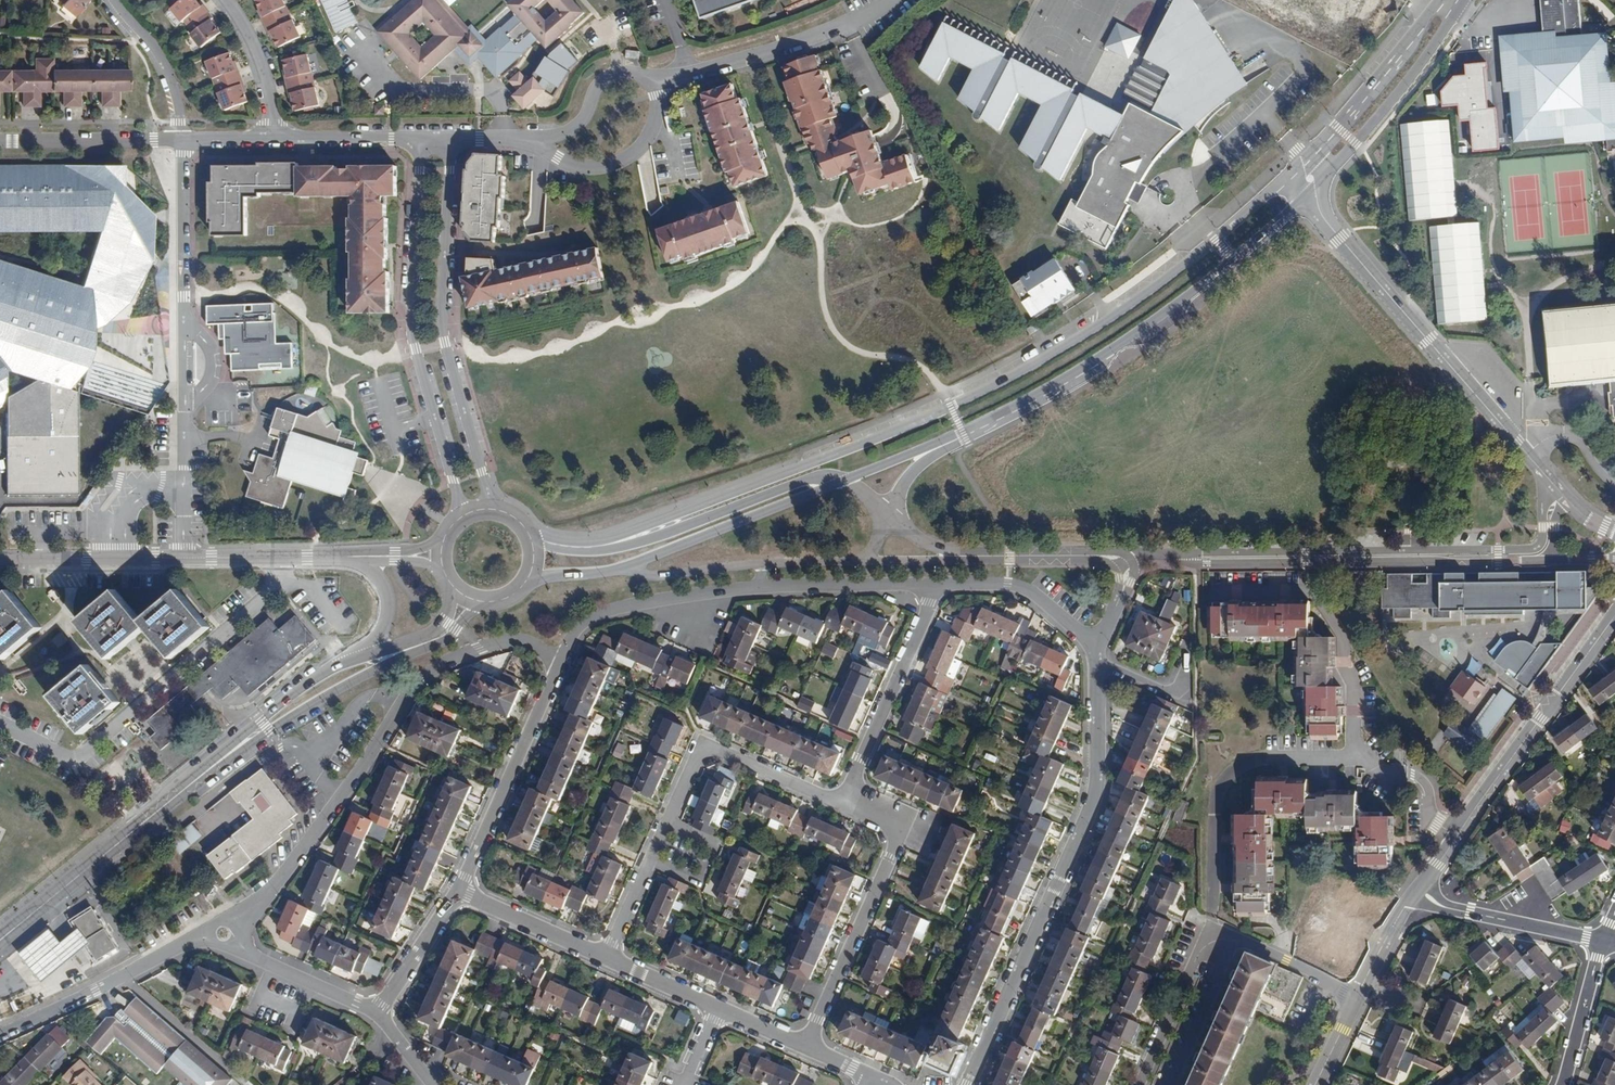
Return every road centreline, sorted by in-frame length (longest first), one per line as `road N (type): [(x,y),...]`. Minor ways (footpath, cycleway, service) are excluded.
road 1 (secondary): [(1292,175),(1109,323),(1023,374),(599,546)]
road 2 (residential): [(1543,474),(1543,541),(1533,549),(1133,556)]
road 3 (residential): [(561,662),(510,640),(432,670),(290,870),(223,934)]
road 4 (secondary): [(926,450),(1117,354),(1309,198)]
road 5 (residential): [(969,1084),(1097,790),(1094,652)]
road 6 (residential): [(1210,928),(1217,800),(1230,773),(1248,762),(1359,757),(1384,774),(1416,779),(1427,814),(1456,836)]
road 7 (residential): [(182,139),(184,559)]
road 8 (residential): [(937,586),(751,590),(622,605),(577,627),(561,662)]
road 9 (residential): [(608,958),(703,744),(842,803)]
road 10 (residential): [(423,140),(410,325),(463,515)]
road 11 (residential): [(0,724),(68,759),(93,749),(274,590),(283,558)]
road 12 (residential): [(494,508),(439,320),(452,140)]
road 13 (secondary): [(1543,474),(1309,198)]
road 14 (secondary): [(0,940),(265,727)]
road 15 (residential): [(842,803),(903,831),(807,1046)]
road 16 (residential): [(1614,613),(1456,836)]
road 17 (residential): [(843,480),(800,481),(651,538),(599,546)]
road 18 (residential): [(456,890),(561,662)]
road 19 (residential): [(0,1035),(190,941),(223,934)]
road 20 (residential): [(622,571),(863,560)]
road 21 (secondary): [(622,571),(843,480)]
road 22 (residential): [(937,586),(842,803)]
road 23 (secondary): [(1328,176),(1466,0)]
road 24 (secondary): [(1443,0),(1311,158)]
road 25 (residential): [(661,80),(851,19)]
road 26 (residential): [(533,140),(582,170),(616,166),(639,153),(661,80)]
road 27 (residential): [(1417,895),(1440,907),(1603,942)]
road 28 (tertiary): [(184,559),(0,560)]
road 29 (residential): [(0,141),(182,139)]
road 30 (residential): [(1094,652),(1029,591),(937,586)]
road 31 (secondary): [(265,727),(423,644)]
road 32 (residential): [(1210,928),(1140,1084)]
road 33 (residential): [(372,1012),(276,970),(223,934)]
road 34 (residential): [(456,890),(608,958)]
road 35 (residential): [(1357,1002),(1210,928)]
road 36 (residential): [(112,0),(152,46),(174,91),(182,139)]
road 37 (residential): [(661,80),(627,72),(608,78),(584,122),(533,140)]
road 38 (residential): [(271,139),(423,140)]
road 39 (residential): [(271,139),(270,95),(248,39),(221,0)]
road 40 (residential): [(372,1012),(456,890)]
road 41 (residential): [(1563,1084),(1603,942)]
road 42 (secondary): [(374,654),(335,665),(265,727)]
road 43 (residential): [(863,560),(993,556)]
road 44 (residential): [(1417,895),(1357,1002)]
road 45 (residential): [(608,958),(719,1008)]
road 46 (residential): [(993,556),(944,547),(882,512)]

